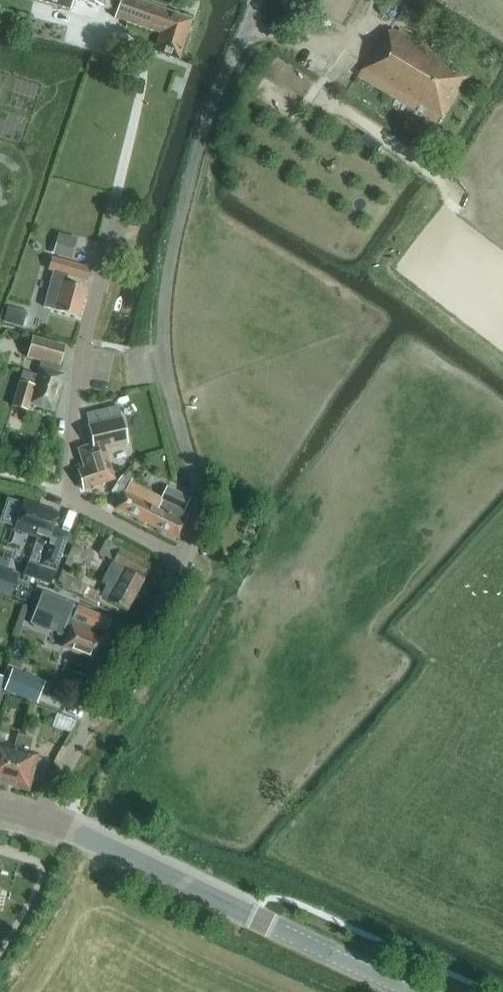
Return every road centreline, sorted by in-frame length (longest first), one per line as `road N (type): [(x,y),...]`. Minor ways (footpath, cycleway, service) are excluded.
road 1 (unclassified): [(184,560),(200,504),(169,381),(166,298),(209,116),(255,0)]
road 2 (residential): [(184,560),(69,491),(82,346),(116,198)]
road 3 (unclassified): [(36,817),(184,560)]
road 4 (secondary): [(36,817),(253,917)]
road 5 (secondary): [(415,991),(253,917)]

